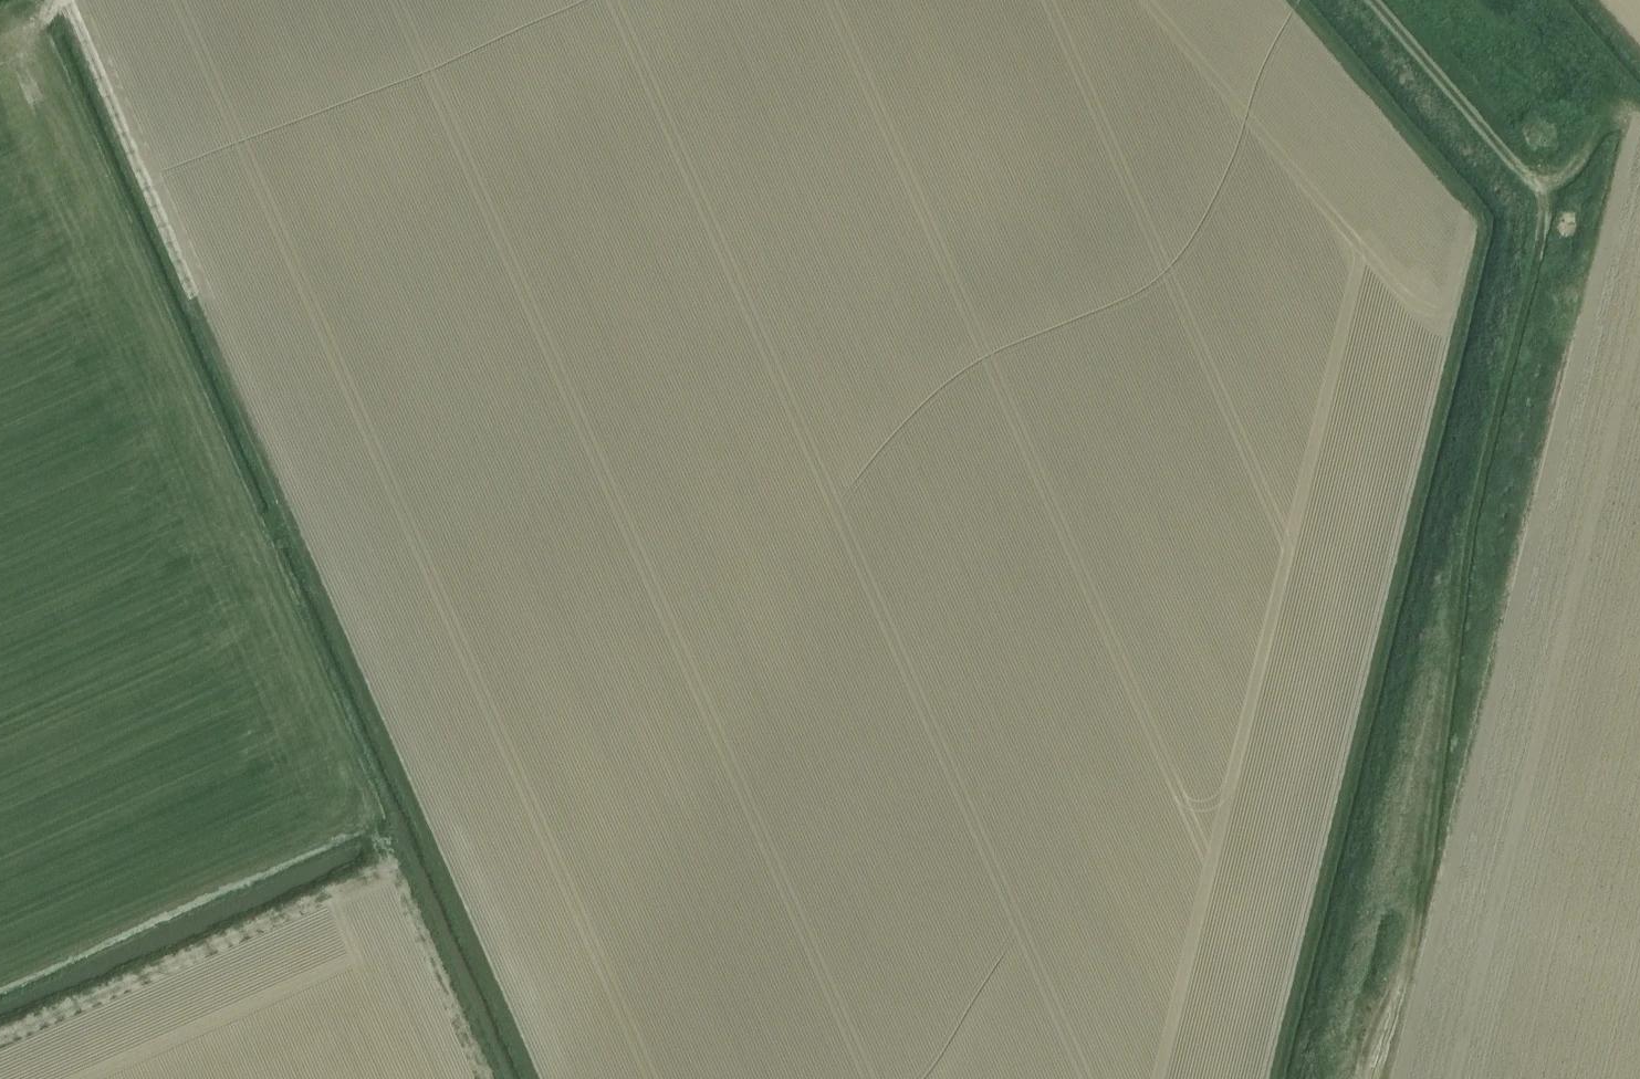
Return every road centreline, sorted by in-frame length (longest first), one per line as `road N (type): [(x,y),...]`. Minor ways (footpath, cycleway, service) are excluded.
road 1 (track): [(193,292),(66,0)]

